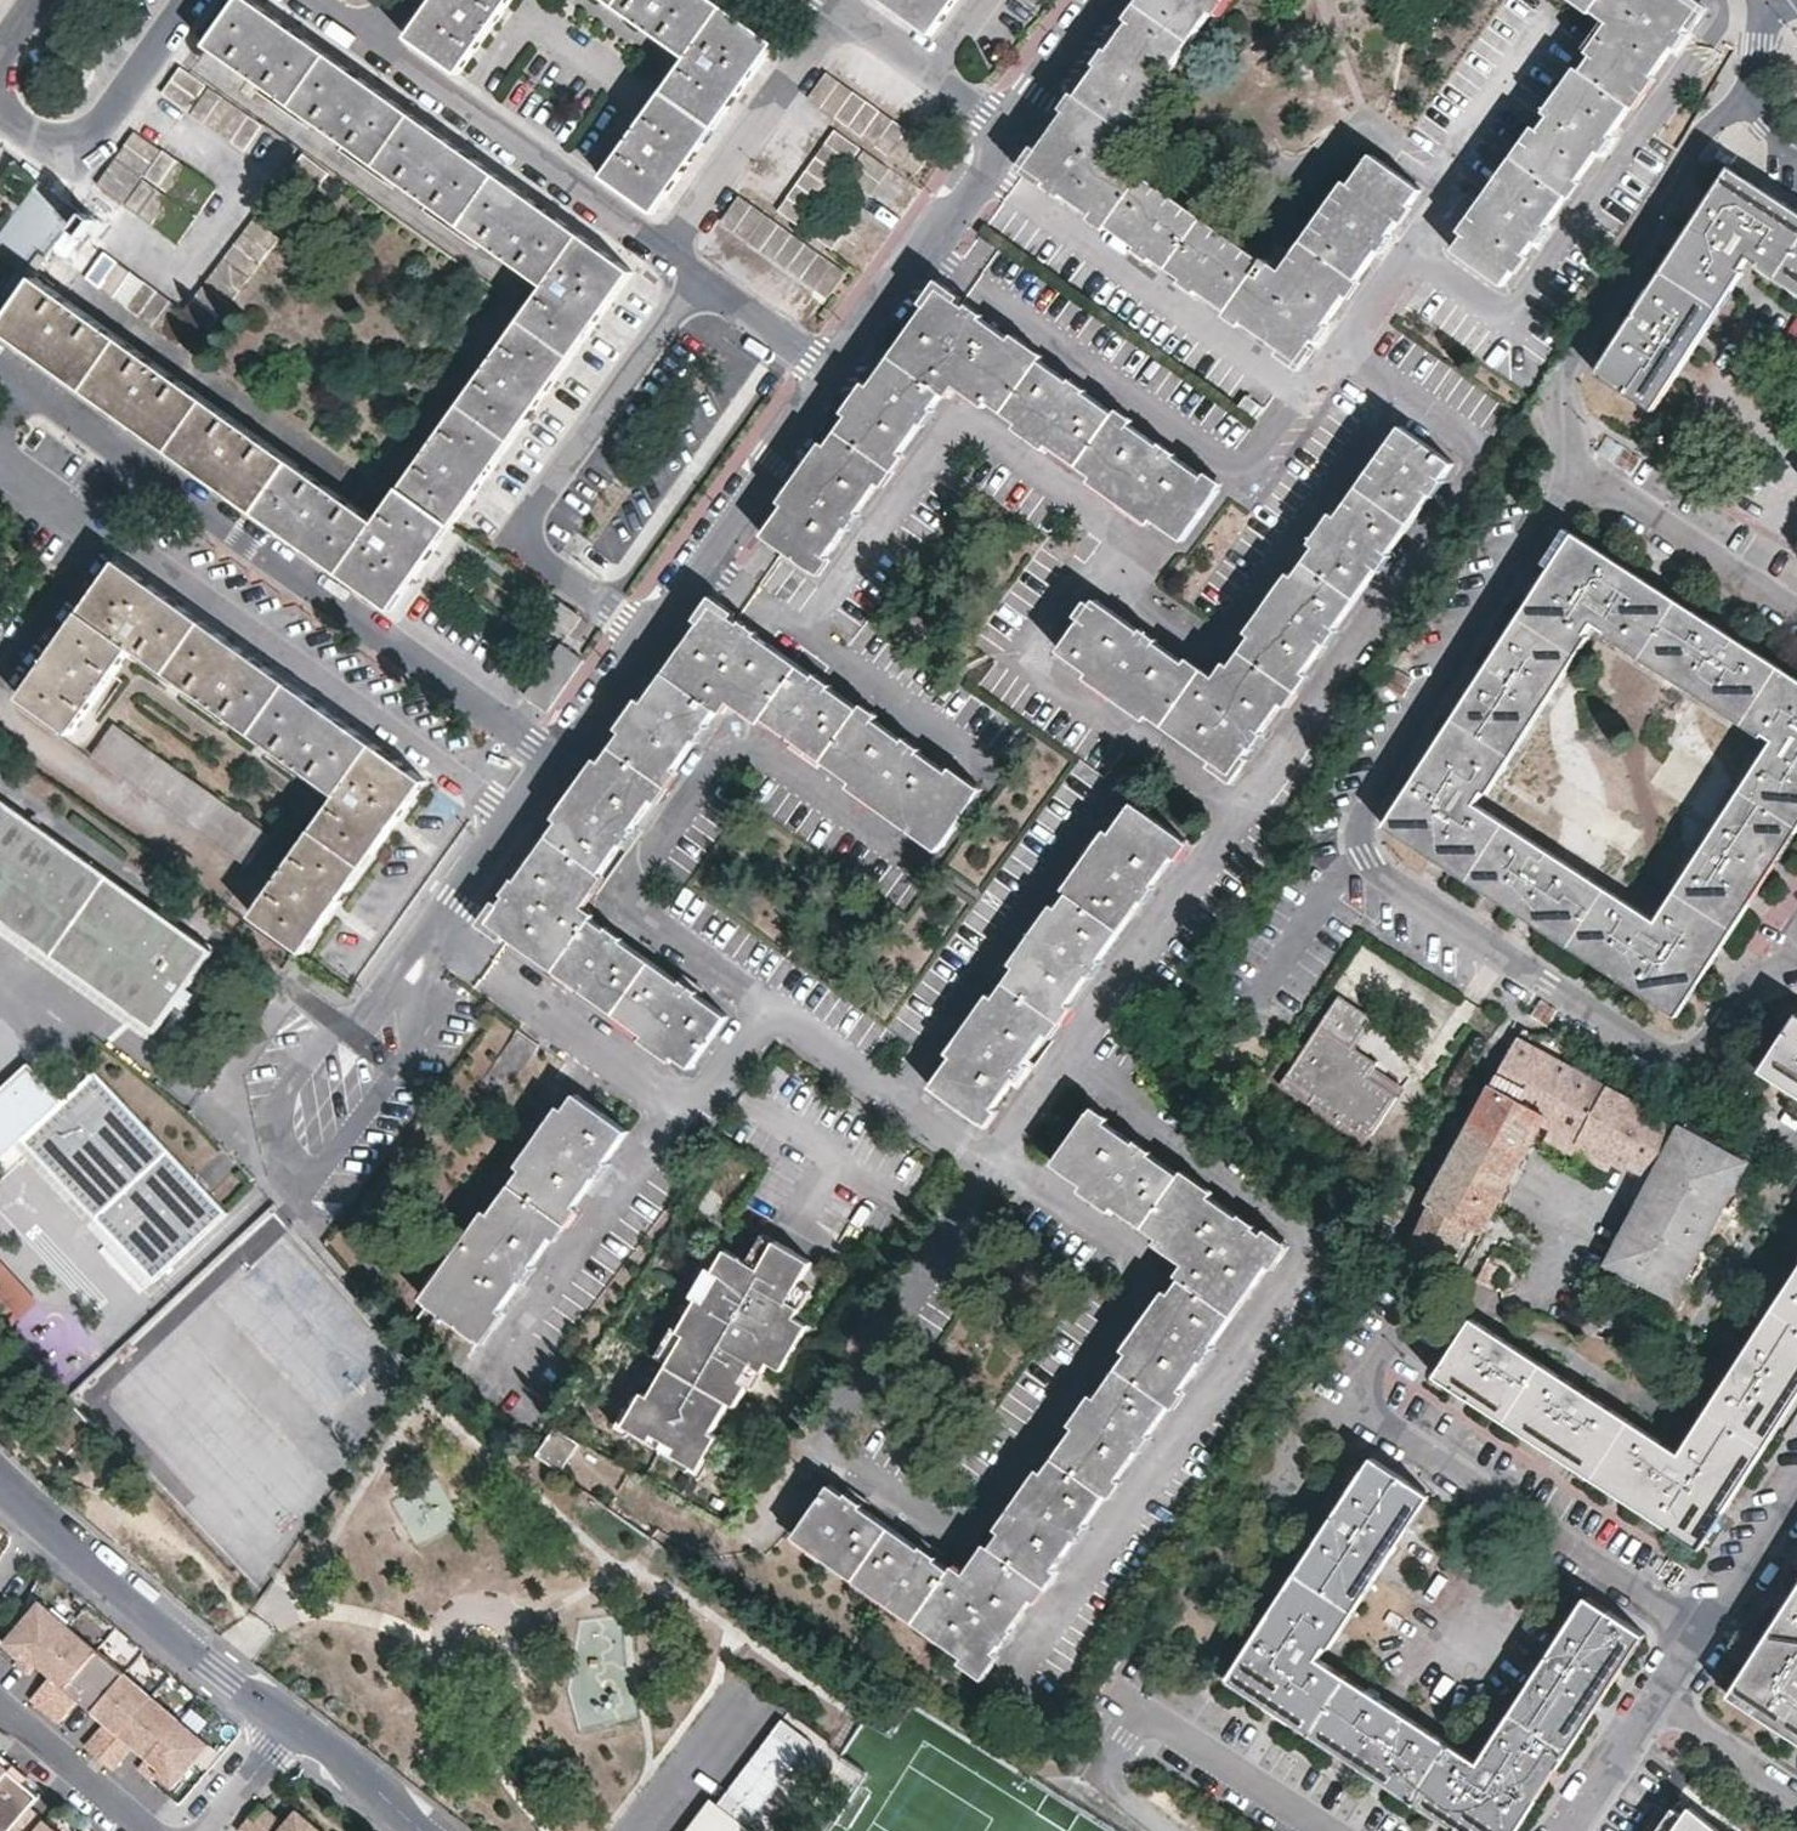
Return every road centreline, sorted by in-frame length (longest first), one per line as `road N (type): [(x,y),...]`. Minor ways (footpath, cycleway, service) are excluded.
road 1 (residential): [(1403,385),(1209,641),(1088,565),(1113,527),(962,418),(802,630),(703,561)]
road 2 (residential): [(1796,942),(1714,1048),(1673,1058),(1369,865),(1360,836),(1373,785),(1572,468)]
road 3 (residential): [(999,1172),(1485,444),(1403,385)]
road 4 (residential): [(999,1172),(1150,1281),(963,1540),(828,1438),(871,1350)]
road 5 (residential): [(26,390),(559,762)]
road 6 (residential): [(1757,0),(1717,23),(1507,324),(1415,258),(1346,348)]
road 7 (residential): [(910,861),(744,745),(630,908),(766,1008)]
road 8 (residential): [(1346,348),(1248,472),(929,250)]
road 9 (residential): [(1707,1628),(1368,1403),(1366,1380),(1416,1296)]
road 10 (residential): [(766,1008),(900,1097),(1107,799)]
road 11 (residential): [(1572,468),(1559,403),(1578,351),(1700,137),(1749,95)]
road 12 (residential): [(601,600),(513,542),(700,277)]
road 13 (residential): [(0,1486),(290,1725)]
road 14 (residential): [(374,45),(666,252)]
road 15 (residential): [(686,1113),(510,1367)]
road 16 (residential): [(430,941),(367,1008),(340,1022),(288,1089),(280,1123),(285,1142),(318,1175)]
road 17 (residential): [(686,1113),(443,927)]
road 18 (residential): [(840,5),(666,252)]
road 19 (residential): [(188,0),(95,134),(58,155),(0,114)]
road 20 (residential): [(318,1175),(440,1009),(430,941)]
road 21 (residential): [(1796,609),(1572,468)]
road 22 (residential): [(559,762),(703,561)]
road 23 (residential): [(703,561),(835,378)]
road 24 (residential): [(1141,1704),(1323,1830)]
road 25 (residential): [(871,1350),(999,1172)]
road 26 (residential): [(1010,133),(840,5)]
road 27 (residential): [(443,927),(559,762)]
road 28 (residential): [(144,1830),(0,1705)]
road 29 (residential): [(290,1725),(428,1830)]
road 30 (residential): [(700,277),(835,378)]
road 31 (residential): [(1796,1796),(1656,1704)]
road 32 (residential): [(1010,133),(1106,0)]
road 33 (residential): [(1707,1628),(1796,1494)]
road 34 (residential): [(835,378),(929,250)]
road 35 (residential): [(1571,1830),(1656,1704)]
road 36 (residential): [(929,250),(1010,133)]
road 37 (residential): [(290,1725),(198,1830)]
road 38 (residential): [(766,1008),(686,1113)]

